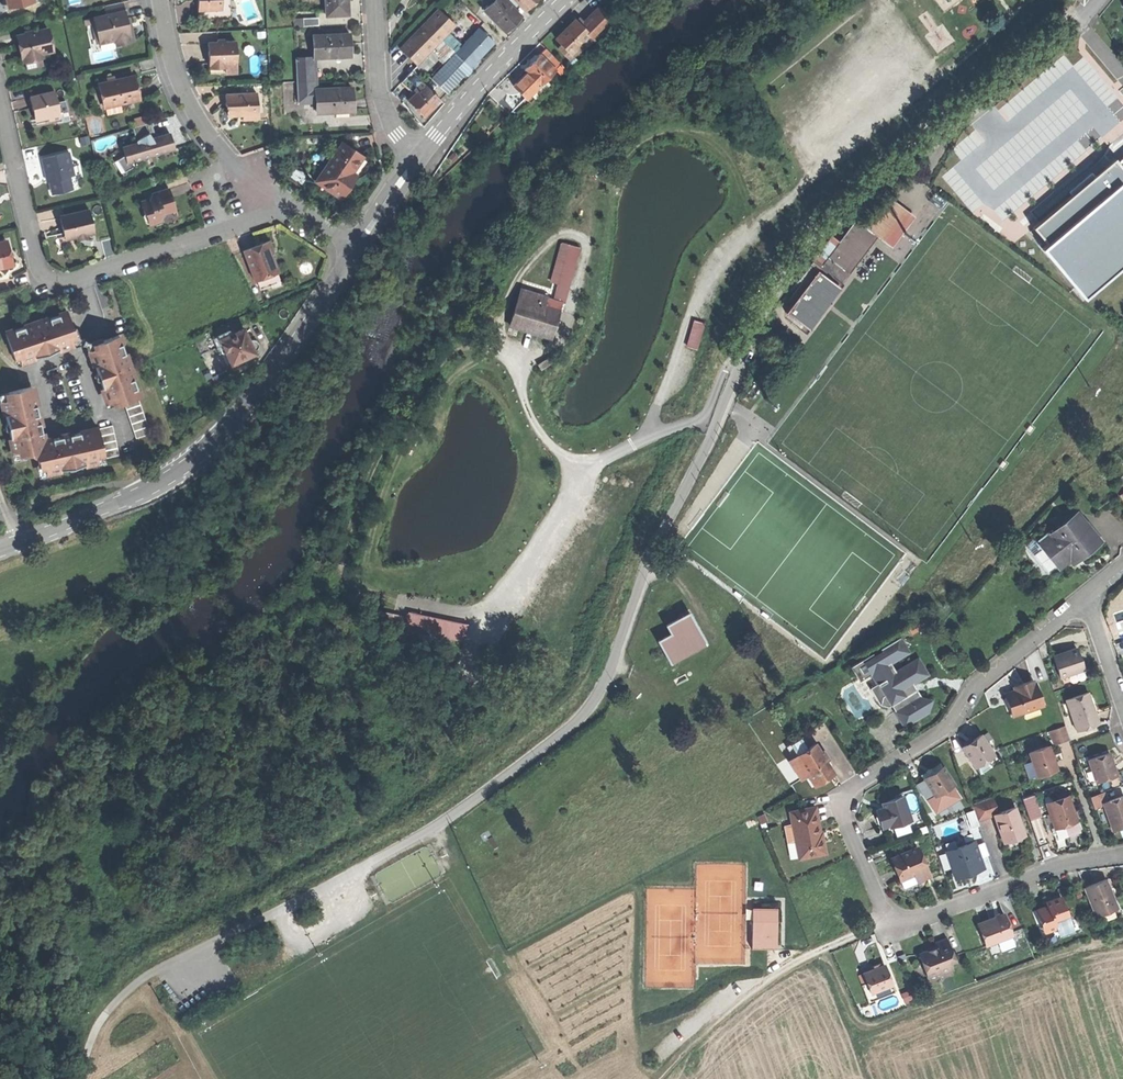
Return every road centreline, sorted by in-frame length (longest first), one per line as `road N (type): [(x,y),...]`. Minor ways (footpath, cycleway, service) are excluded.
road 1 (unclassified): [(1098,0),(843,212),(786,273),(647,559),(591,703),(438,824),(362,869)]
road 2 (tertiary): [(0,549),(144,488),(199,456),(256,391),(355,248)]
road 3 (residential): [(0,90),(43,275),(54,284),(294,212)]
road 4 (residential): [(1087,600),(984,680),(940,730),(847,795),(843,818),(894,920)]
road 5 (track): [(524,368),(482,344),(457,345),(389,432),(342,545),(352,588),(395,605)]
road 6 (track): [(1122,938),(880,1027),(863,1025),(850,1008),(826,950)]
road 7 (track): [(661,1078),(792,965),(894,920)]
road 8 (residential): [(294,212),(254,184),(204,130),(179,84),(159,0)]
road 9 (residential): [(1122,856),(1060,866),(923,919),(894,920)]
road 10 (tertiary): [(416,158),(561,0)]
road 11 (unclassified): [(362,869),(284,908),(307,936),(347,919),(354,906)]
road 12 (residential): [(373,0),(383,106),(416,158)]

